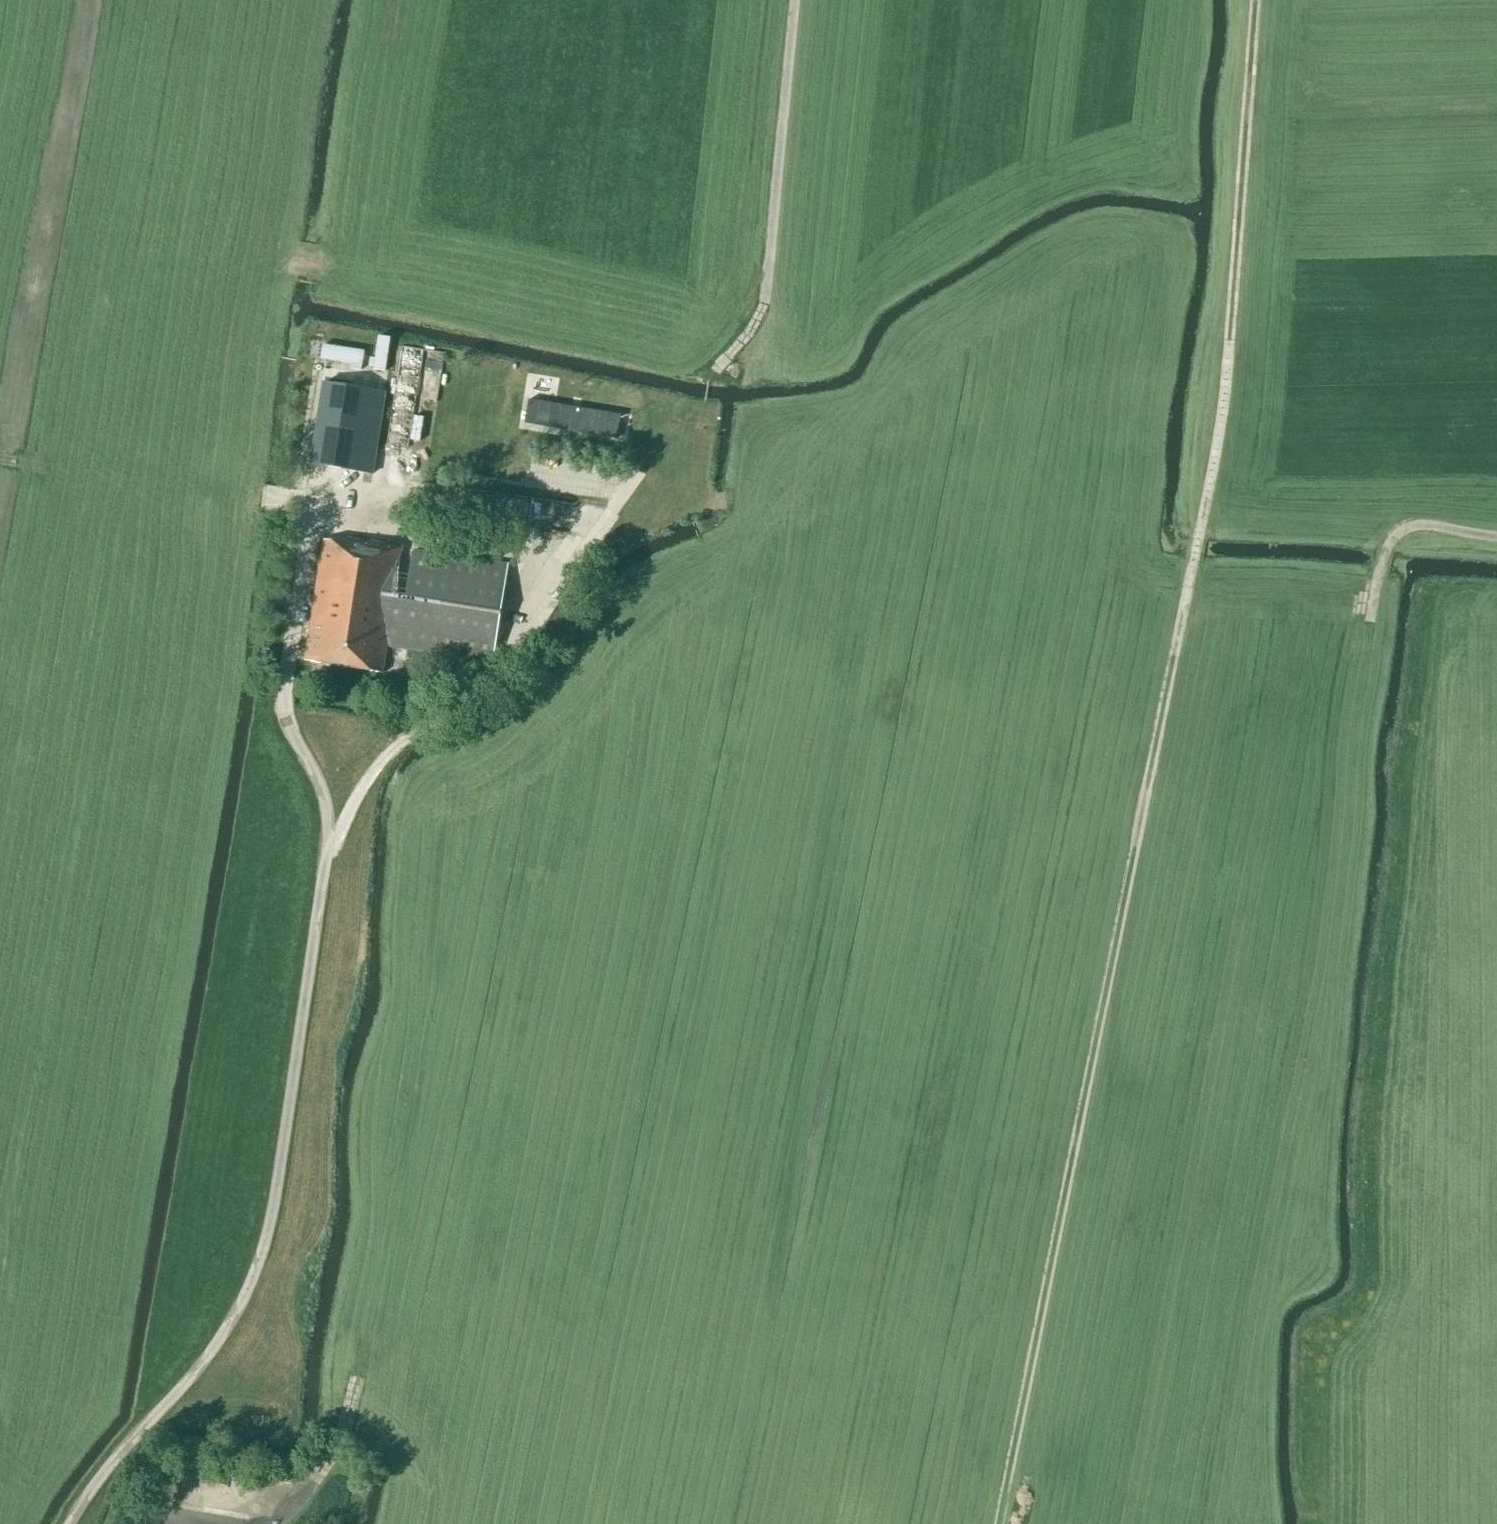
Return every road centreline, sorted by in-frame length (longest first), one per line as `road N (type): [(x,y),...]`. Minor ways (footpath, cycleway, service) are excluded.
road 1 (track): [(1091,1523),(1244,1356),(1312,1246),(1377,575),(1390,541),(1409,528),(1496,536)]
road 2 (unclassified): [(65,1523),(221,1334),(250,1286),(267,1236),(327,867),(322,800),(281,720)]
road 3 (track): [(574,558),(762,303),(793,0)]
road 4 (track): [(309,514),(242,493),(0,459)]

